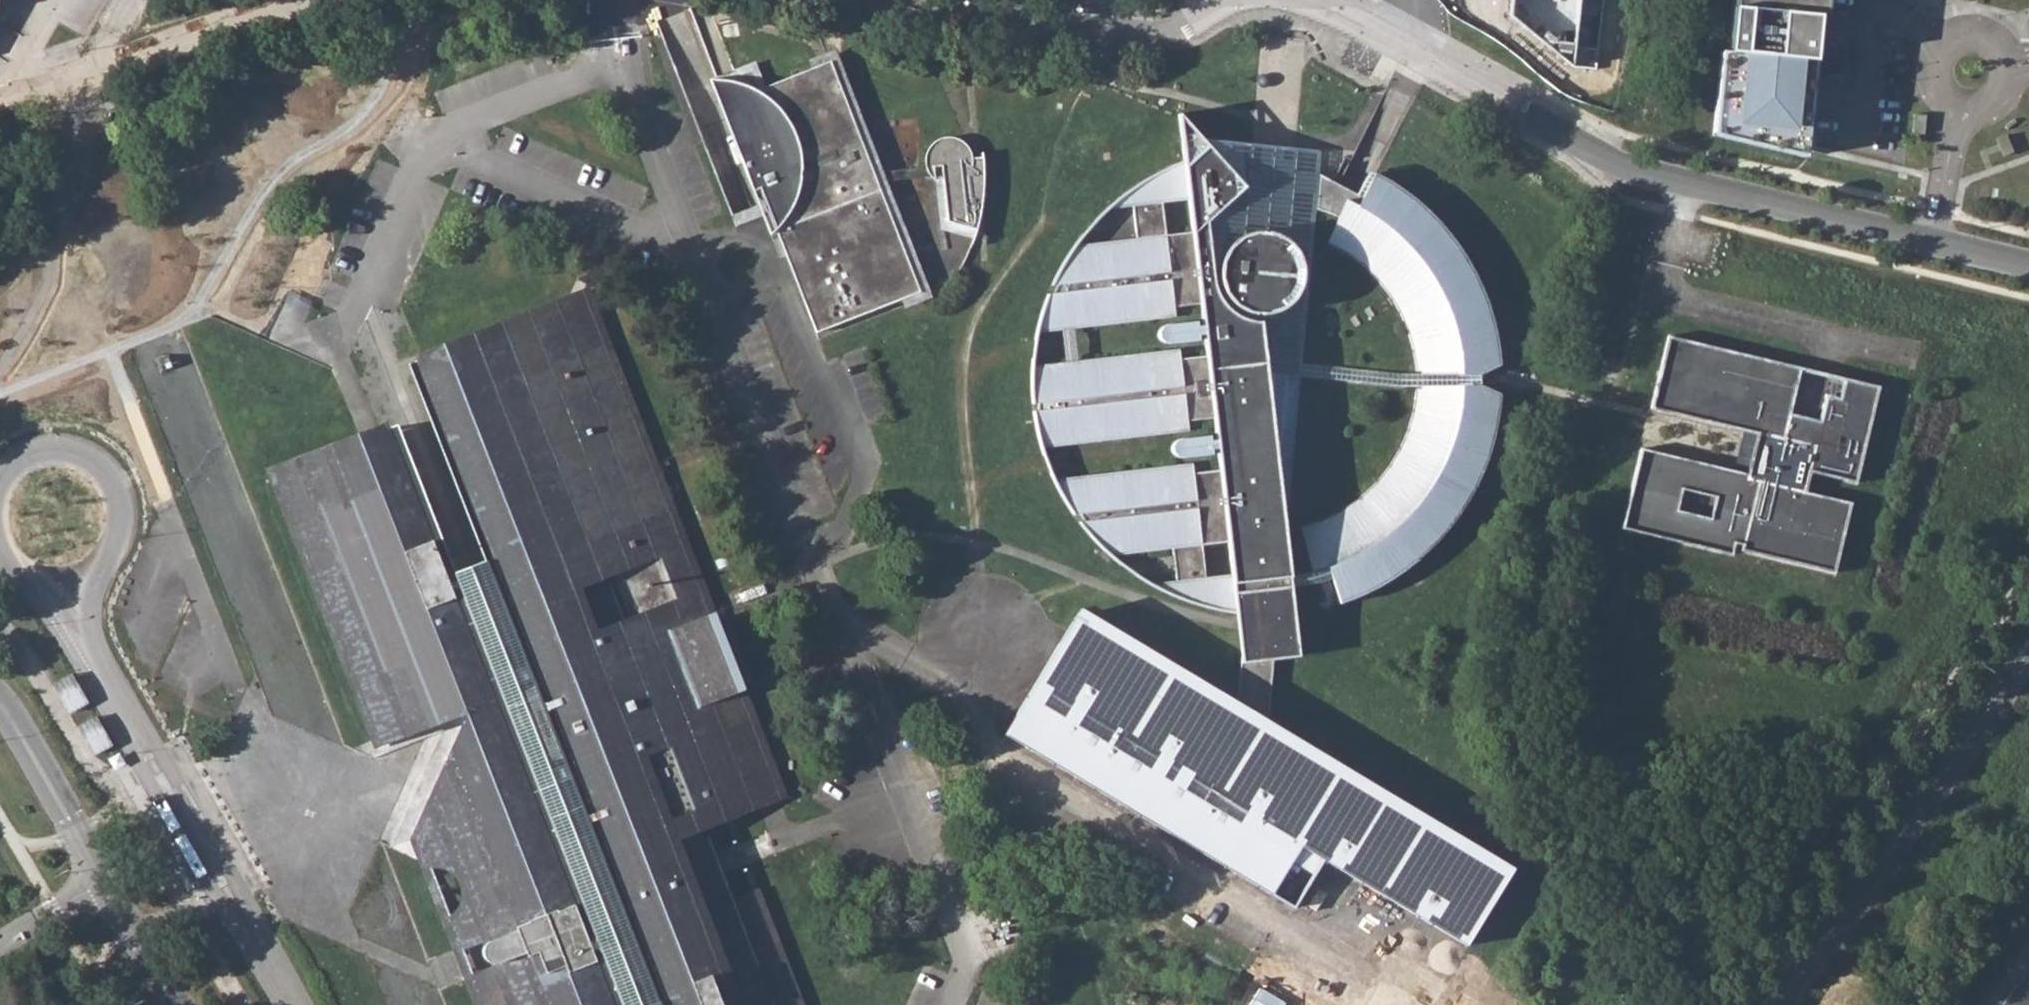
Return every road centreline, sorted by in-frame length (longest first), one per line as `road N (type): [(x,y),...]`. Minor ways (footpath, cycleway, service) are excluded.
road 1 (residential): [(1293,0),(1612,167),(2028,269)]
road 2 (tertiary): [(2028,651),(1773,1004)]
road 3 (residential): [(890,0),(1103,36),(1173,33),(1239,0)]
road 4 (residential): [(176,1004),(0,702)]

